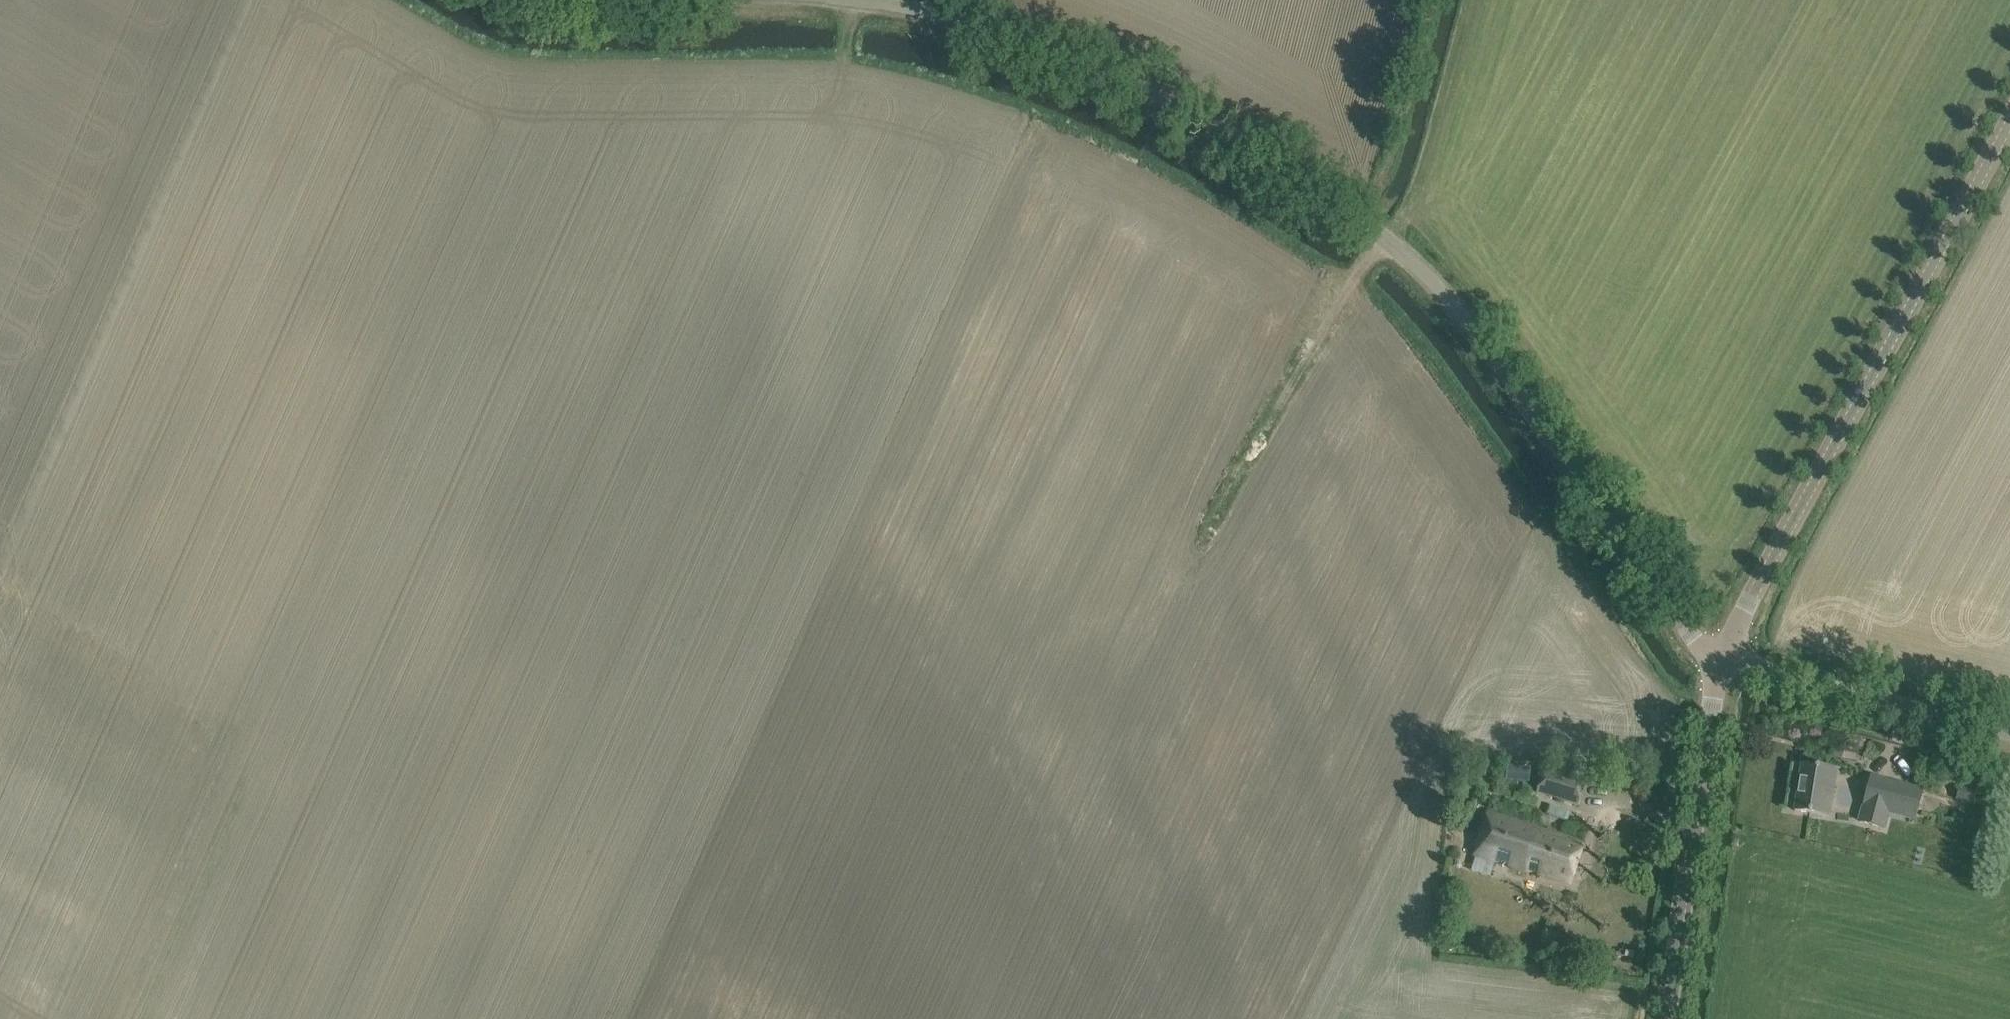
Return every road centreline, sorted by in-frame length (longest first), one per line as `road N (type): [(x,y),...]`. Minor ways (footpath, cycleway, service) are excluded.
road 1 (unclassified): [(1718,666),(1432,281),(1386,242),(1327,198),(1109,75),(972,23),(849,0)]
road 2 (unclassified): [(1718,666),(2009,128)]
road 3 (unclassified): [(1667,1018),(1718,666)]
road 4 (unclassified): [(2009,738),(1718,666)]

